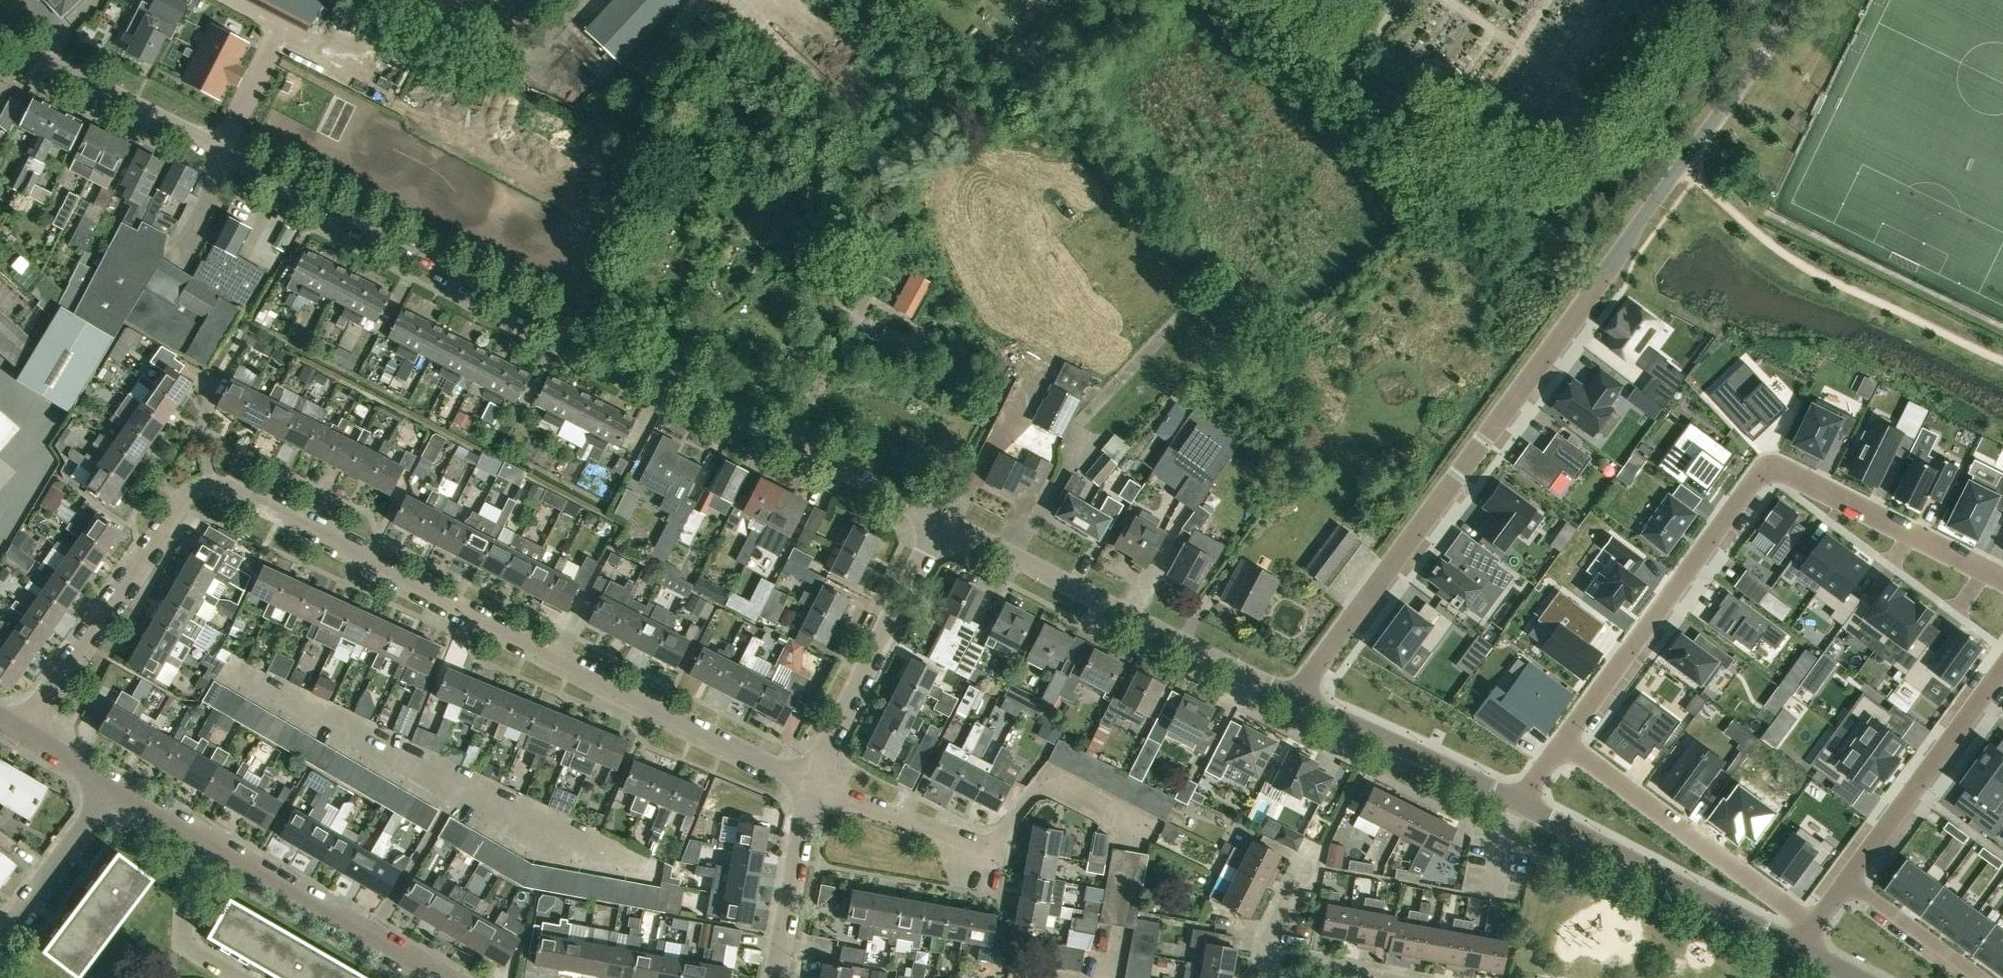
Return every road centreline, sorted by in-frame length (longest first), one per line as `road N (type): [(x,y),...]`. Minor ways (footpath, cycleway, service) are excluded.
road 1 (unclassified): [(942,519),(0,39)]
road 2 (residential): [(814,786),(216,487),(176,508),(21,732)]
road 3 (unclassified): [(1294,695),(1799,0)]
road 4 (residential): [(2002,580),(1795,474),(1765,470),(1563,743)]
road 5 (unclassified): [(1294,695),(942,519)]
road 6 (unclassified): [(1800,947),(1516,804)]
road 7 (residential): [(1563,743),(1815,928)]
road 8 (residential): [(814,786),(829,741),(942,519)]
road 9 (residential): [(446,977),(197,834)]
road 10 (residential): [(1850,883),(2002,672)]
road 11 (unclassified): [(1516,804),(1294,695)]
road 12 (residential): [(971,886),(959,842),(940,829),(814,786)]
road 13 (residential): [(776,977),(814,786)]
road 14 (residential): [(0,930),(108,784)]
road 15 (residential): [(197,834),(188,854),(184,942),(244,977)]
road 16 (residential): [(1985,977),(1850,883)]
road 17 (residential): [(1281,977),(1262,953),(1305,871)]

